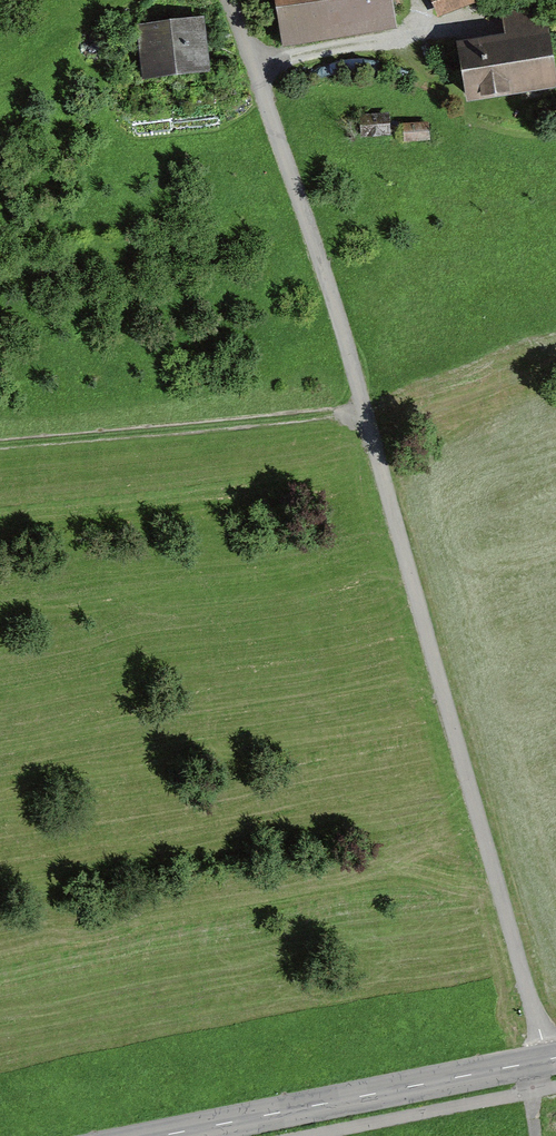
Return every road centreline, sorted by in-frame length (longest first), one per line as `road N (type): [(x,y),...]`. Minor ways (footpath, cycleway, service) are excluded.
road 1 (track): [(228,0),(344,334),(543,1043),(541,1060)]
road 2 (tertiary): [(555,1057),(153,1135)]
road 3 (track): [(0,442),(363,409)]

